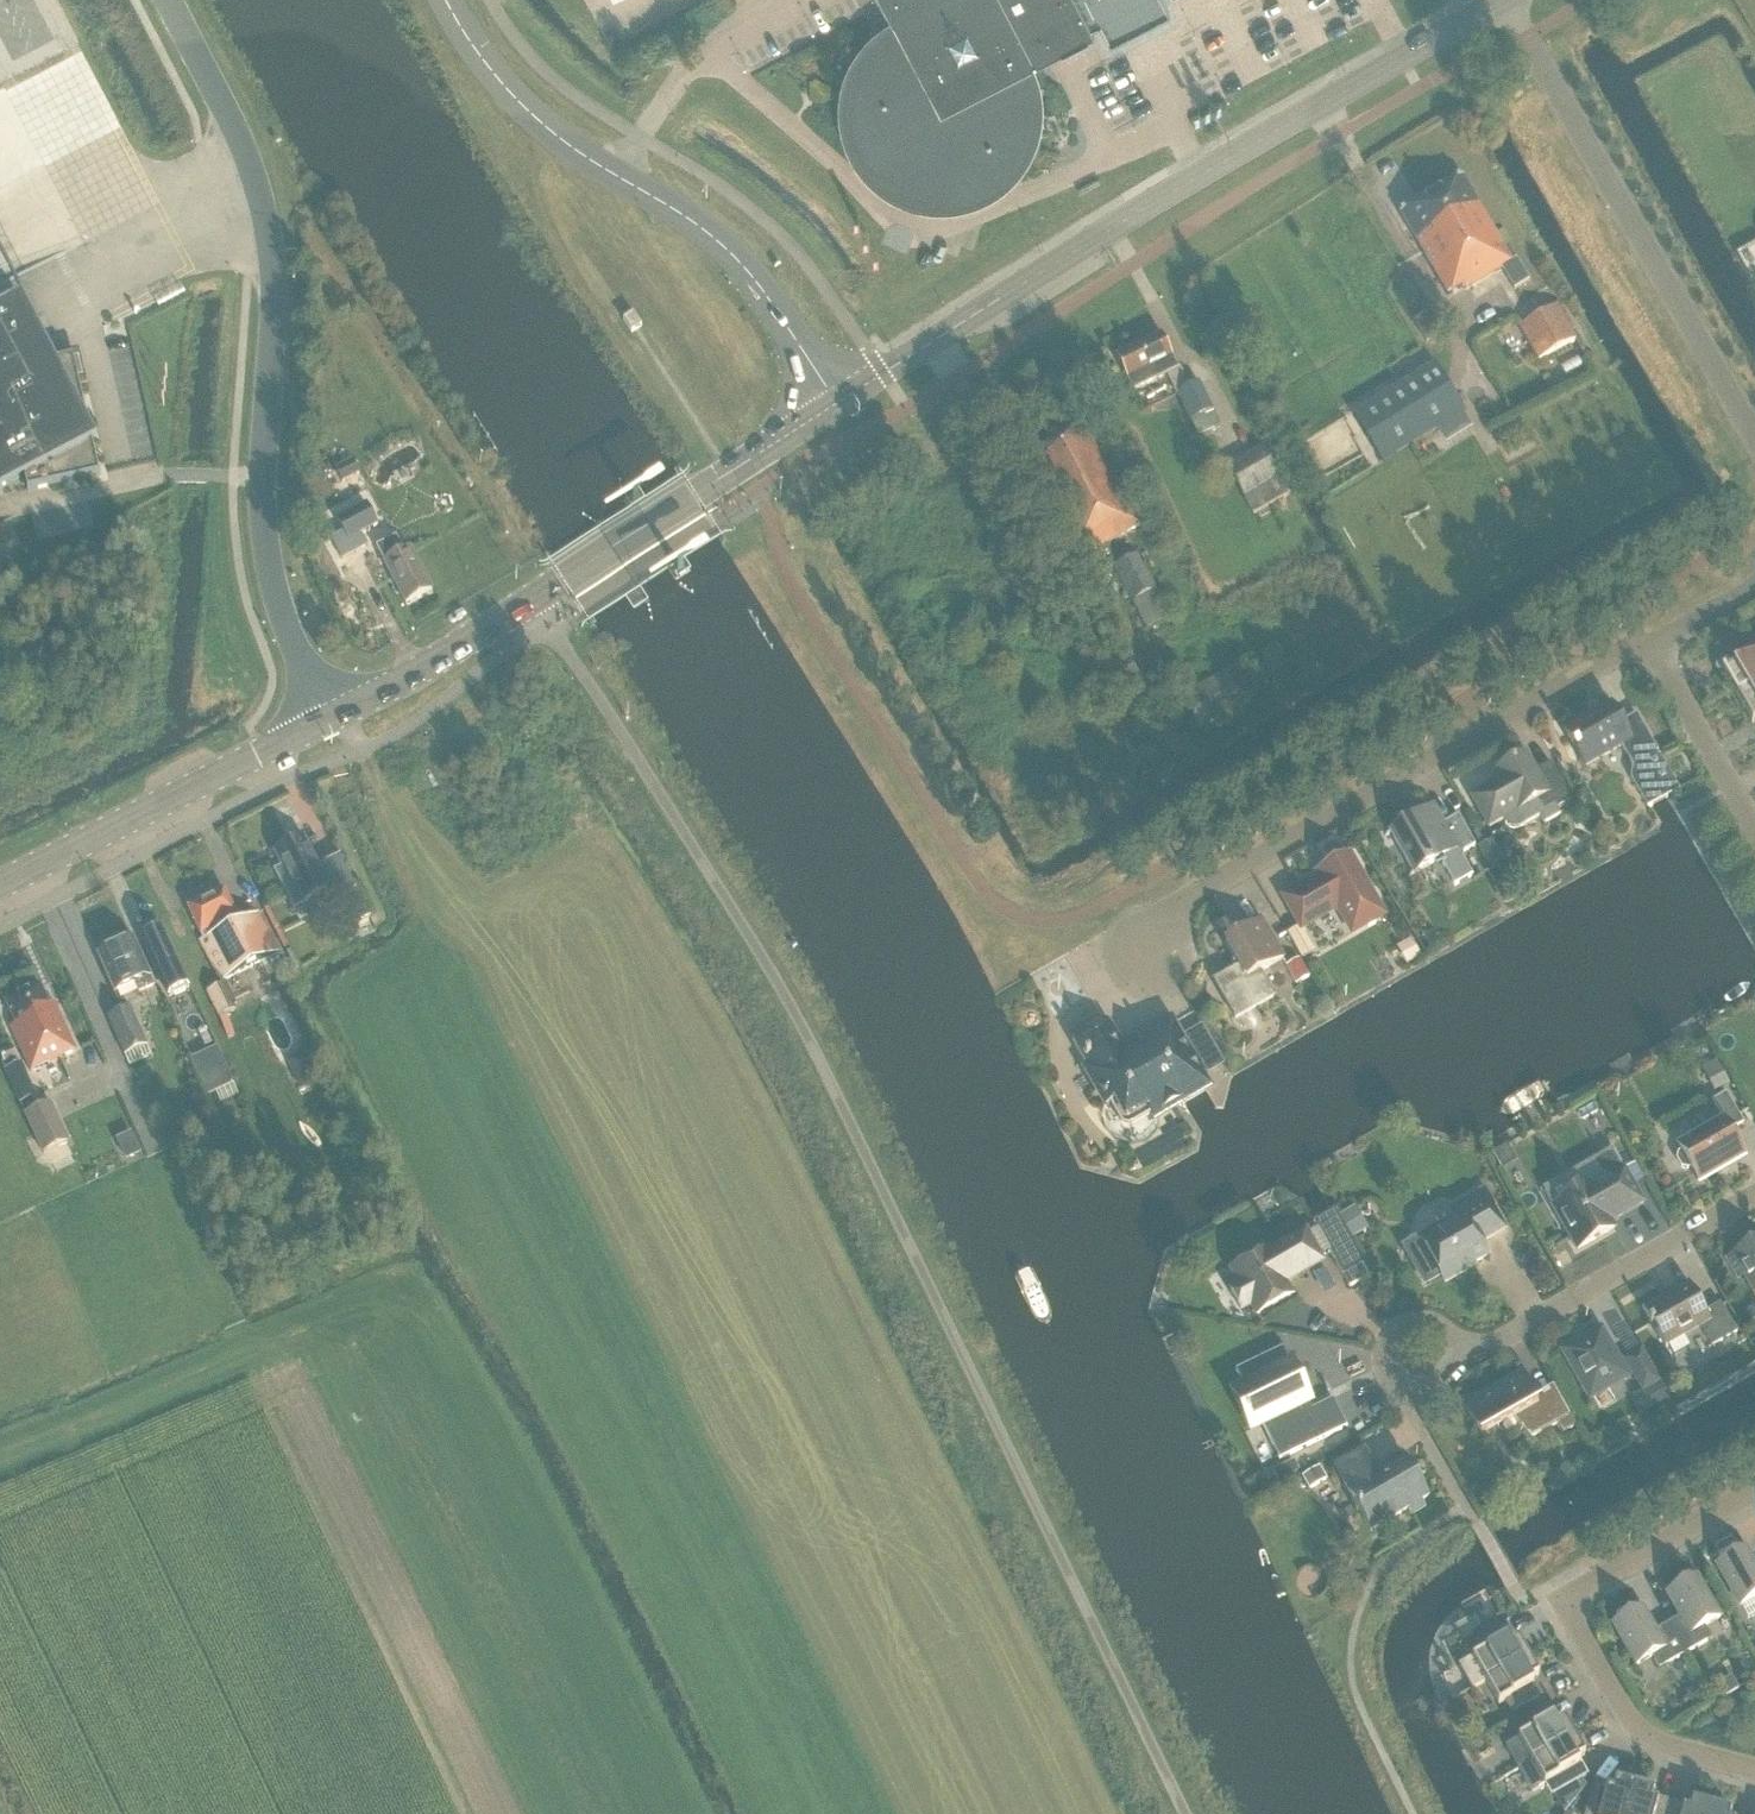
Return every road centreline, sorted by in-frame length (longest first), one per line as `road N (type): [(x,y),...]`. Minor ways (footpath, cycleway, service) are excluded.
road 1 (tertiary): [(836,402),(1108,230),(1500,0)]
road 2 (unclassified): [(332,718),(283,618),(264,529),(272,276),(235,144),(162,0)]
road 3 (tertiary): [(332,718),(416,676),(836,402)]
road 4 (residential): [(1152,953),(1174,911),(1653,649)]
road 5 (tertiary): [(836,402),(748,270),(690,219),(534,115),(484,60),(446,0)]
road 6 (residential): [(1754,439),(1504,0)]
road 7 (residential): [(1754,1773),(1640,1734),(1616,1706),(1566,1606),(1754,1495)]
road 8 (tertiary): [(0,885),(332,718)]
road 9 (residential): [(1754,1190),(1469,1353)]
road 10 (residential): [(1469,1353),(1421,1392),(1386,1373),(1387,1339),(1397,1326),(1427,1324),(1460,1344)]
road 11 (residential): [(1754,827),(1653,649)]
road 12 (residential): [(1653,649),(1754,584)]

